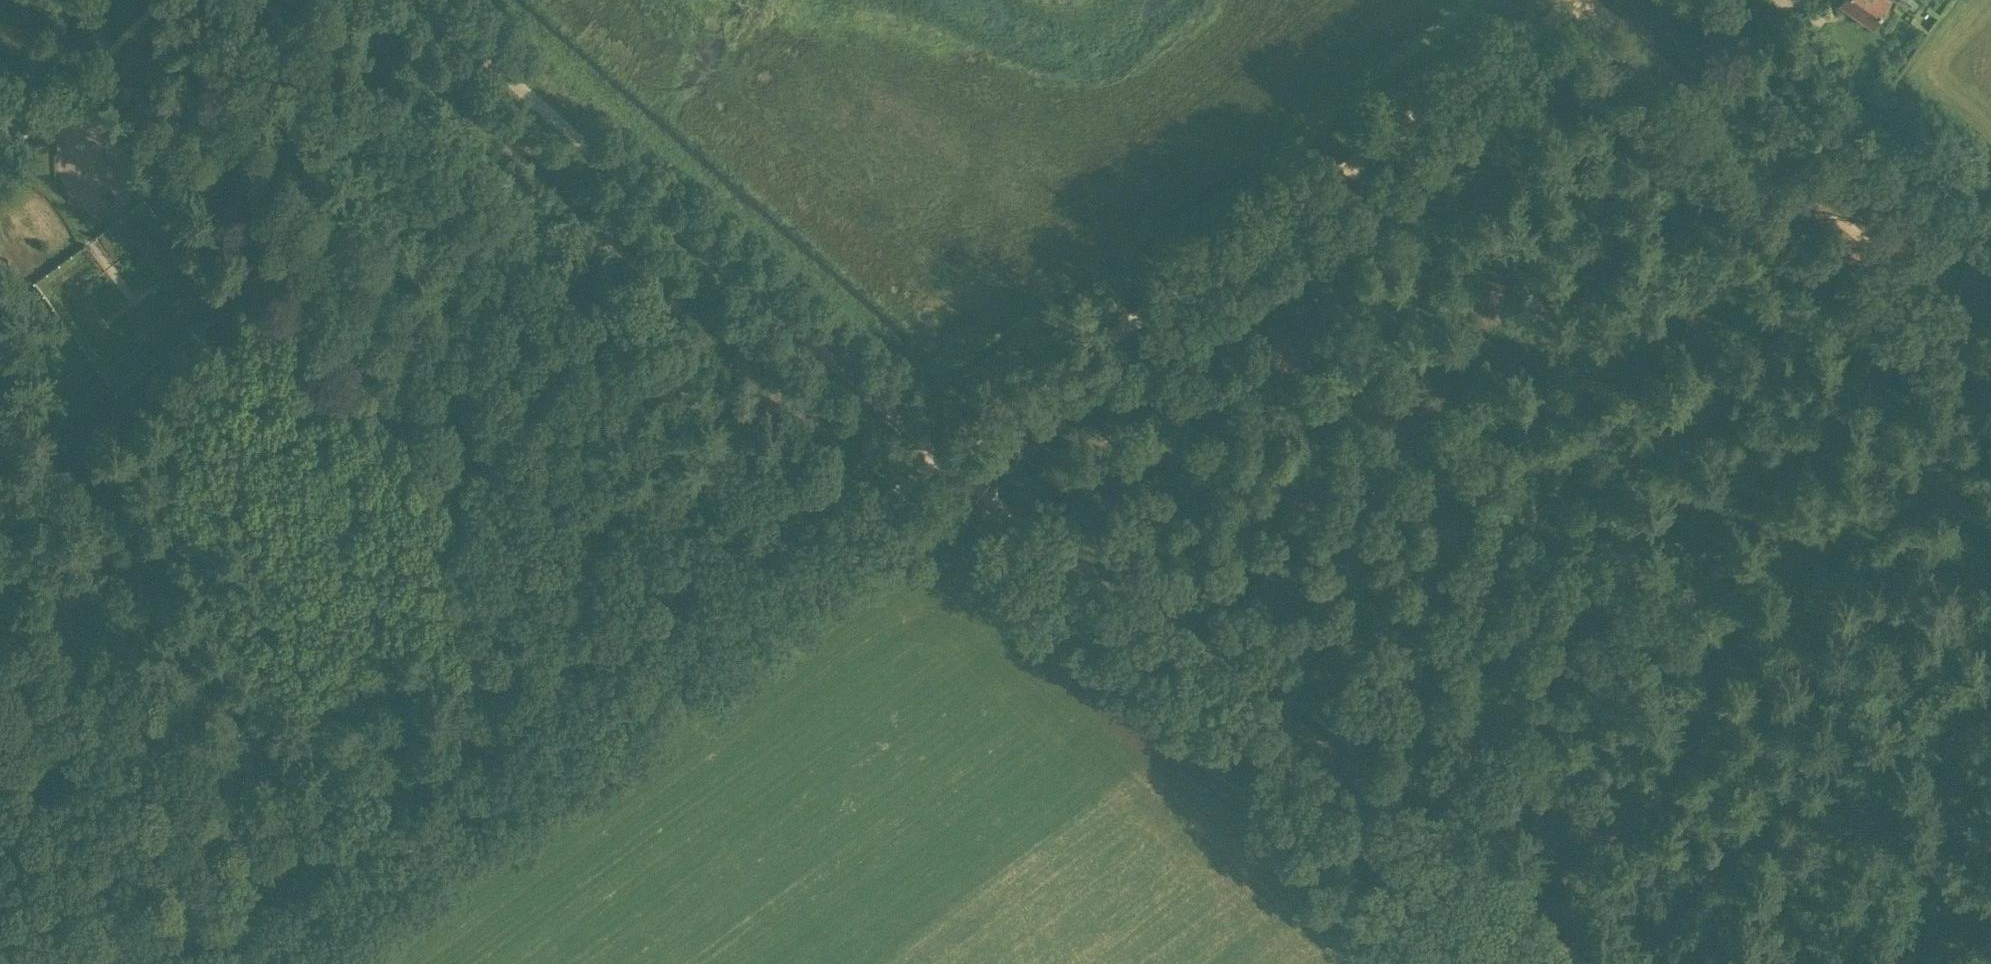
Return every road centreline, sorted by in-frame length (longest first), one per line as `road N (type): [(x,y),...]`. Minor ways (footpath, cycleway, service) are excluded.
road 1 (track): [(241,963),(945,457)]
road 2 (track): [(945,457),(1582,0)]
road 3 (track): [(1526,963),(945,457)]
road 4 (track): [(945,457),(419,0)]
road 5 (track): [(1606,0),(1990,340)]
road 6 (track): [(162,0),(19,145)]

